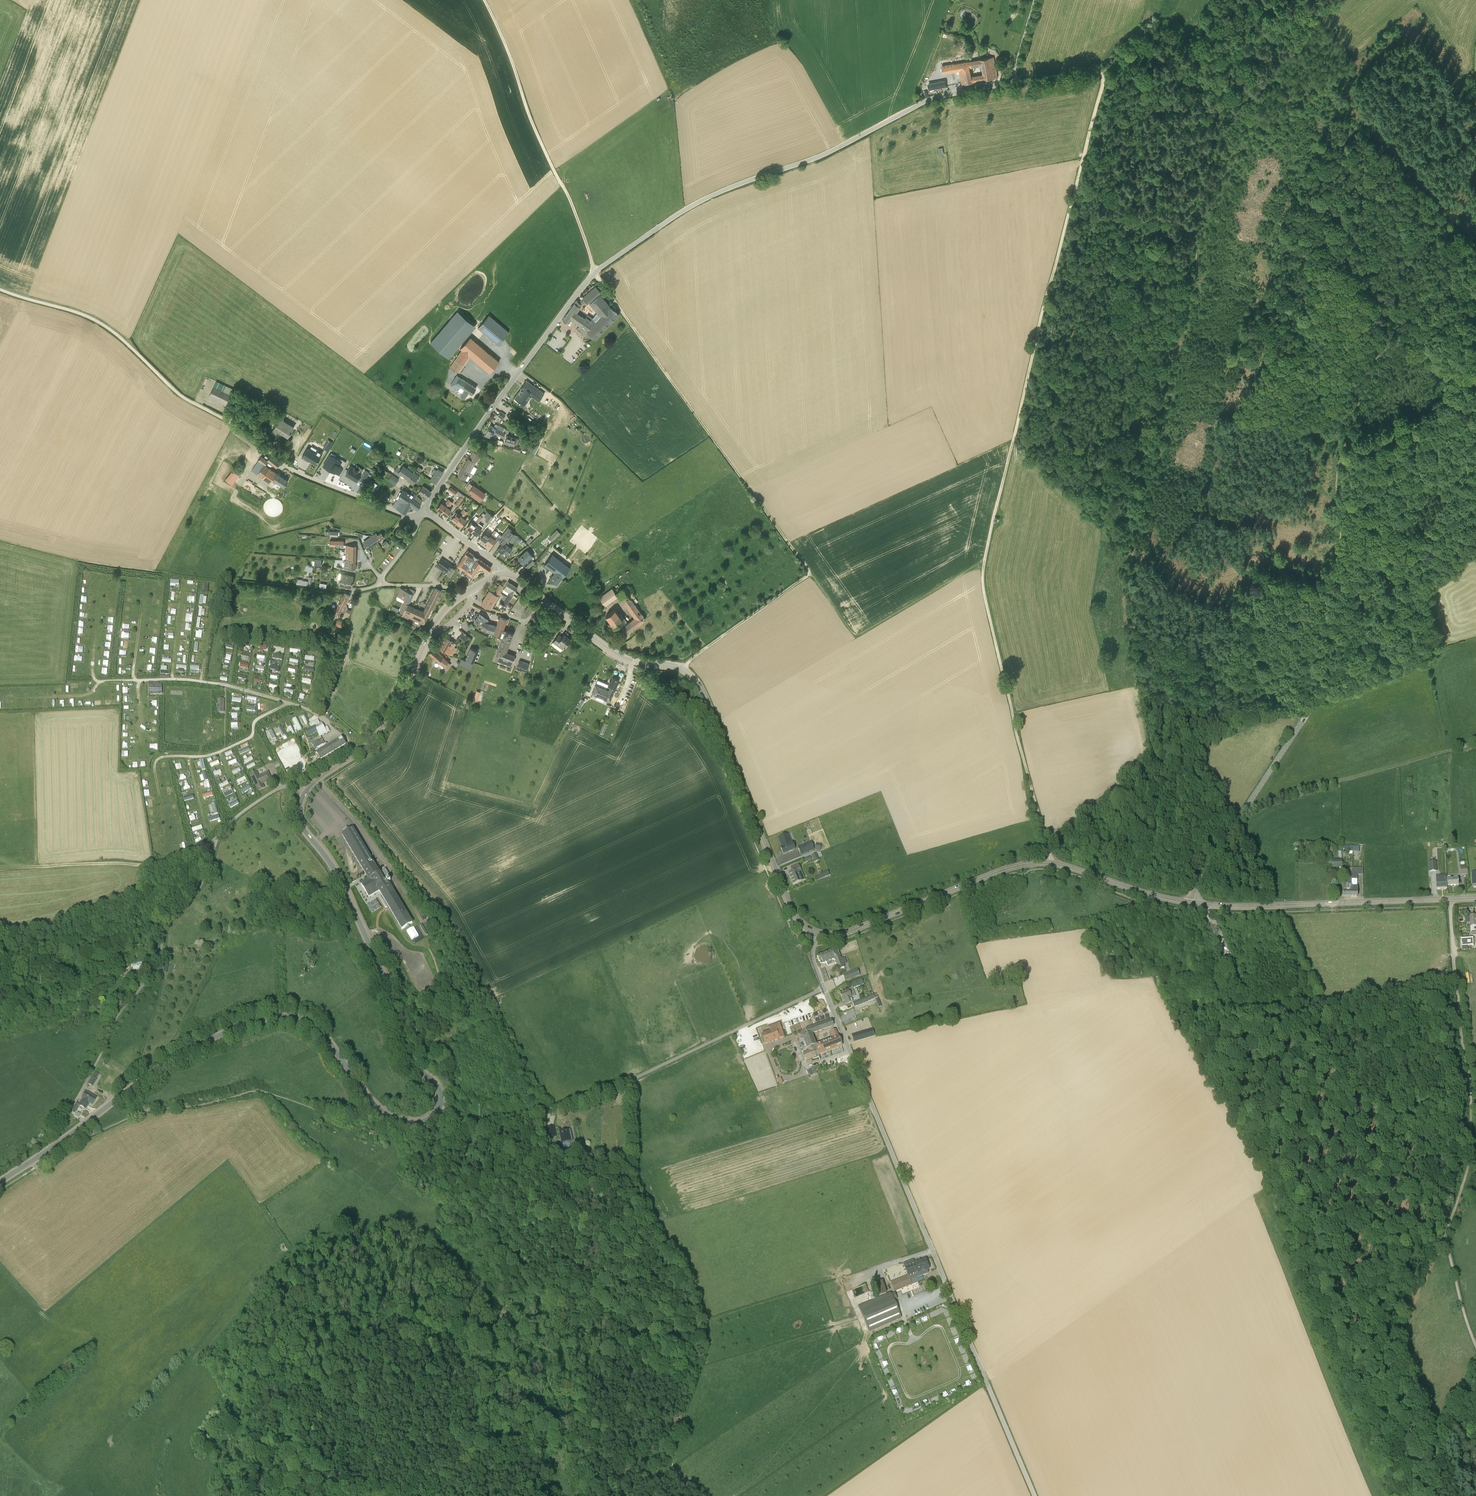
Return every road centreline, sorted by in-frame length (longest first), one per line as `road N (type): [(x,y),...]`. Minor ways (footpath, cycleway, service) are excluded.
road 1 (unclassified): [(423,509),(595,272),(715,194),(820,156),(925,101),(1007,83),(1035,0)]
road 2 (track): [(984,562),(1103,80),(1090,71),(1010,80)]
road 3 (track): [(1132,522),(1195,272),(1198,216),(1324,0)]
road 4 (unclassified): [(1034,1495),(824,988)]
road 5 (unclassified): [(1194,903),(1212,860),(1475,453)]
road 6 (residential): [(418,516),(293,470),(179,394),(108,328),(0,289)]
road 7 (tertiary): [(52,1148),(175,1058),(272,1017),(296,1019),(322,1035),(386,1114),(420,1123),(440,1104)]
road 8 (unclassified): [(52,1148),(117,1017),(154,970),(169,918),(204,879),(220,834),(277,789),(305,792)]
road 9 (tertiary): [(817,933),(790,907),(695,680),(677,667),(616,653),(543,599)]
road 10 (unclassified): [(824,988),(620,1085),(538,1114),(468,1123),(440,1104)]
road 11 (tertiary): [(817,933),(850,932),(1035,863),(1194,903)]
road 12 (track): [(809,574),(595,272)]
road 13 (tertiary): [(440,1104),(436,1084),(405,1054),(388,988),(334,869),(302,825),(305,792)]
road 14 (track): [(1446,1233),(1467,1171),(1471,1116),(1451,900)]
road 15 (track): [(1049,863),(986,604),(984,562)]
road 16 (track): [(484,0),(595,272)]
road 17 (tertiary): [(1475,899),(1194,903)]
road 18 (track): [(1446,1233),(1412,1141),(1338,1074),(1291,1014)]
road 19 (track): [(1475,742),(1242,813)]
road 20 (track): [(984,562),(858,634),(809,574)]
road 21 (tertiary): [(305,792),(376,735),(430,633)]
road 22 (track): [(40,867),(156,865),(219,837)]
road 23 (track): [(686,667),(809,574)]
road 24 (track): [(0,983),(22,970),(146,945)]
road 25 (track): [(1475,246),(1475,120)]

